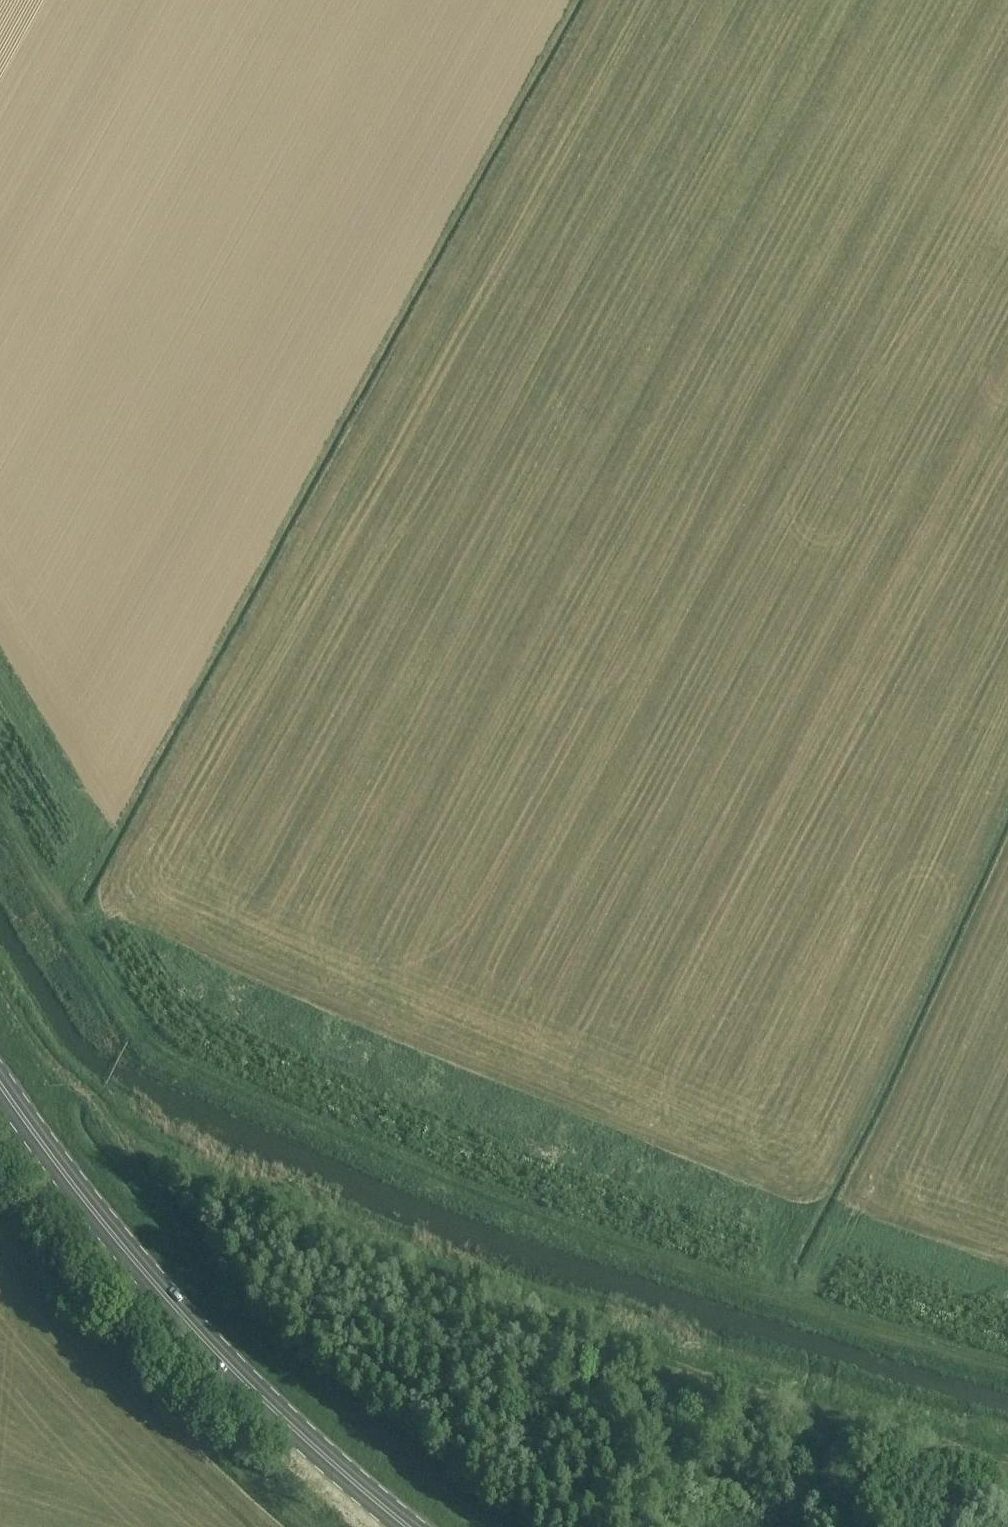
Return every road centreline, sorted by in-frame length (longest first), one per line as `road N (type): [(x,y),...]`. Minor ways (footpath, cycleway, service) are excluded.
road 1 (primary): [(406,1526),(206,1342),(86,1203),(0,1085)]

